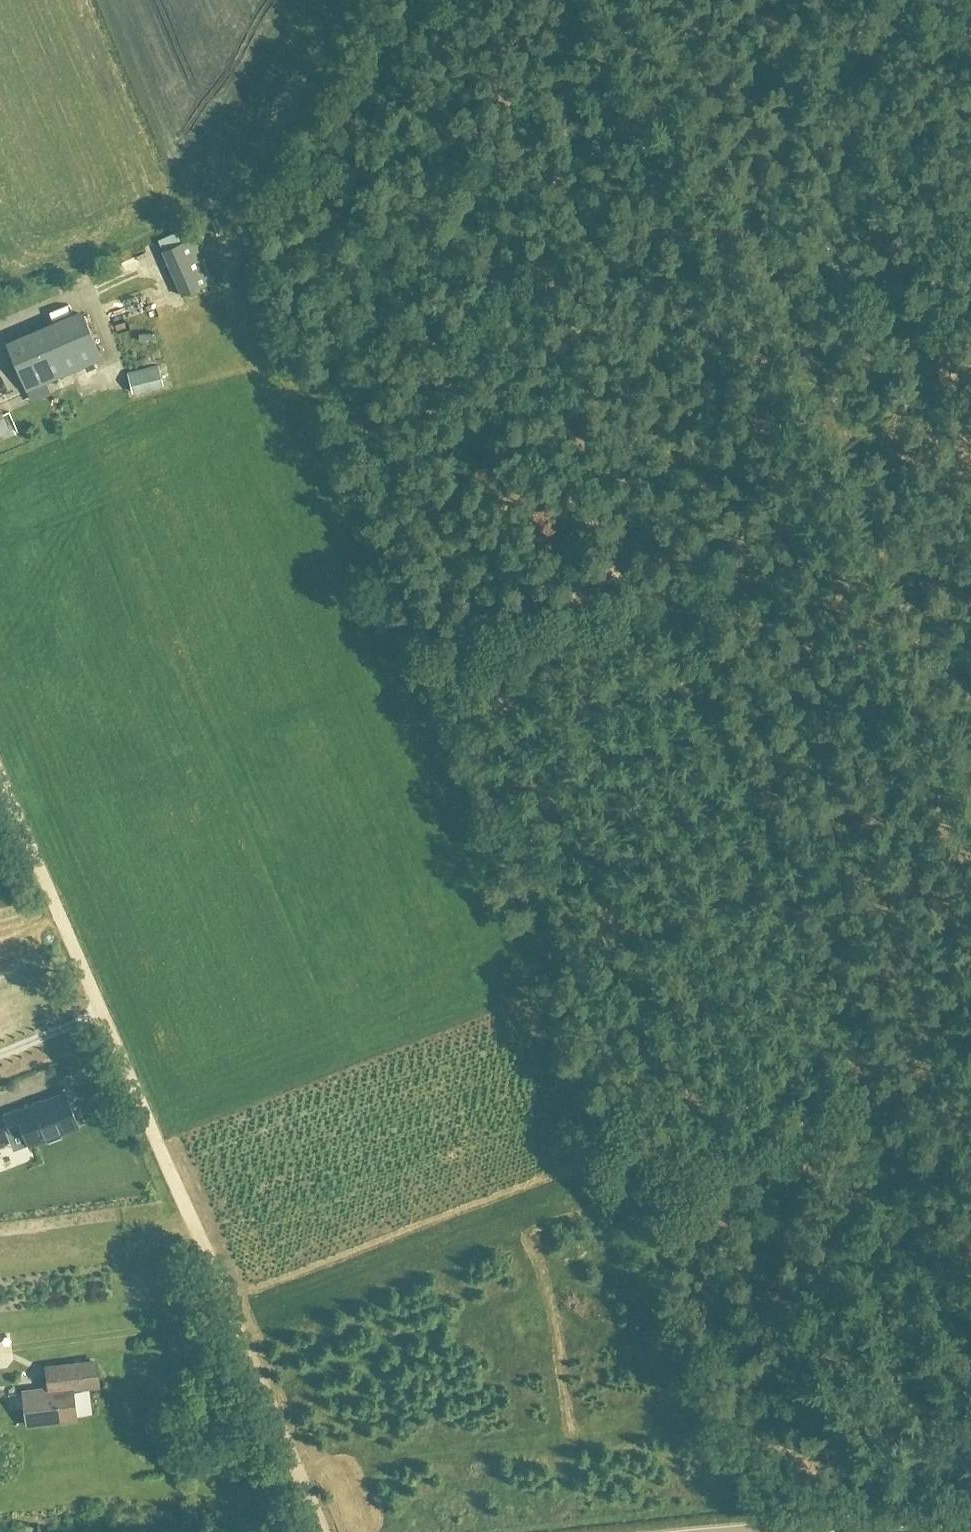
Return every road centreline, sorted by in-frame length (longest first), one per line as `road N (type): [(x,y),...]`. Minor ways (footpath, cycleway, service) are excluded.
road 1 (track): [(317,1531),(214,1272),(0,780)]
road 2 (unclassified): [(804,1531),(970,1520)]

